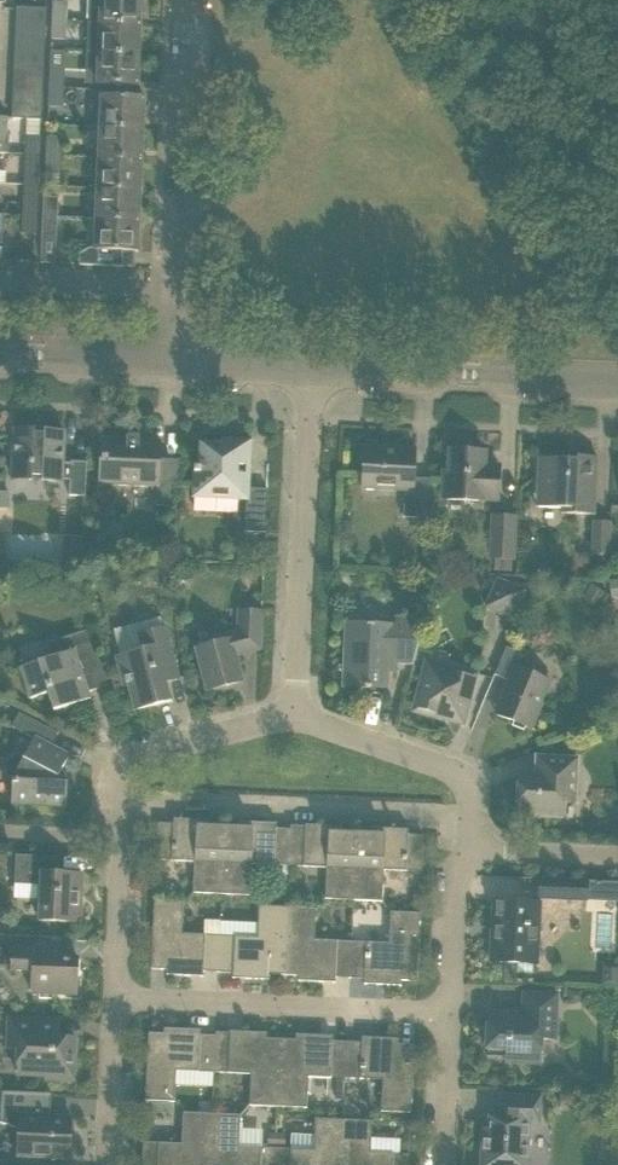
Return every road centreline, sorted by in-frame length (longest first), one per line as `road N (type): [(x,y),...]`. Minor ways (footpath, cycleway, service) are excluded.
road 1 (unclassified): [(113,986),(123,776),(133,749),(150,733),(301,701)]
road 2 (residential): [(179,351),(196,0)]
road 3 (unclassified): [(463,1007),(113,986)]
road 4 (unclassified): [(301,701),(307,362)]
road 5 (tertiary): [(617,381),(307,362)]
road 6 (unclassified): [(473,835),(473,781),(449,749),(301,701)]
road 7 (tertiary): [(179,351),(0,355)]
road 8 (unclassified): [(113,986),(108,1164)]
road 9 (unclassified): [(463,1007),(473,835)]
road 10 (unclassified): [(455,1164),(463,1007)]
road 11 (unclassified): [(473,835),(617,839)]
road 12 (tertiary): [(307,362),(179,351)]

